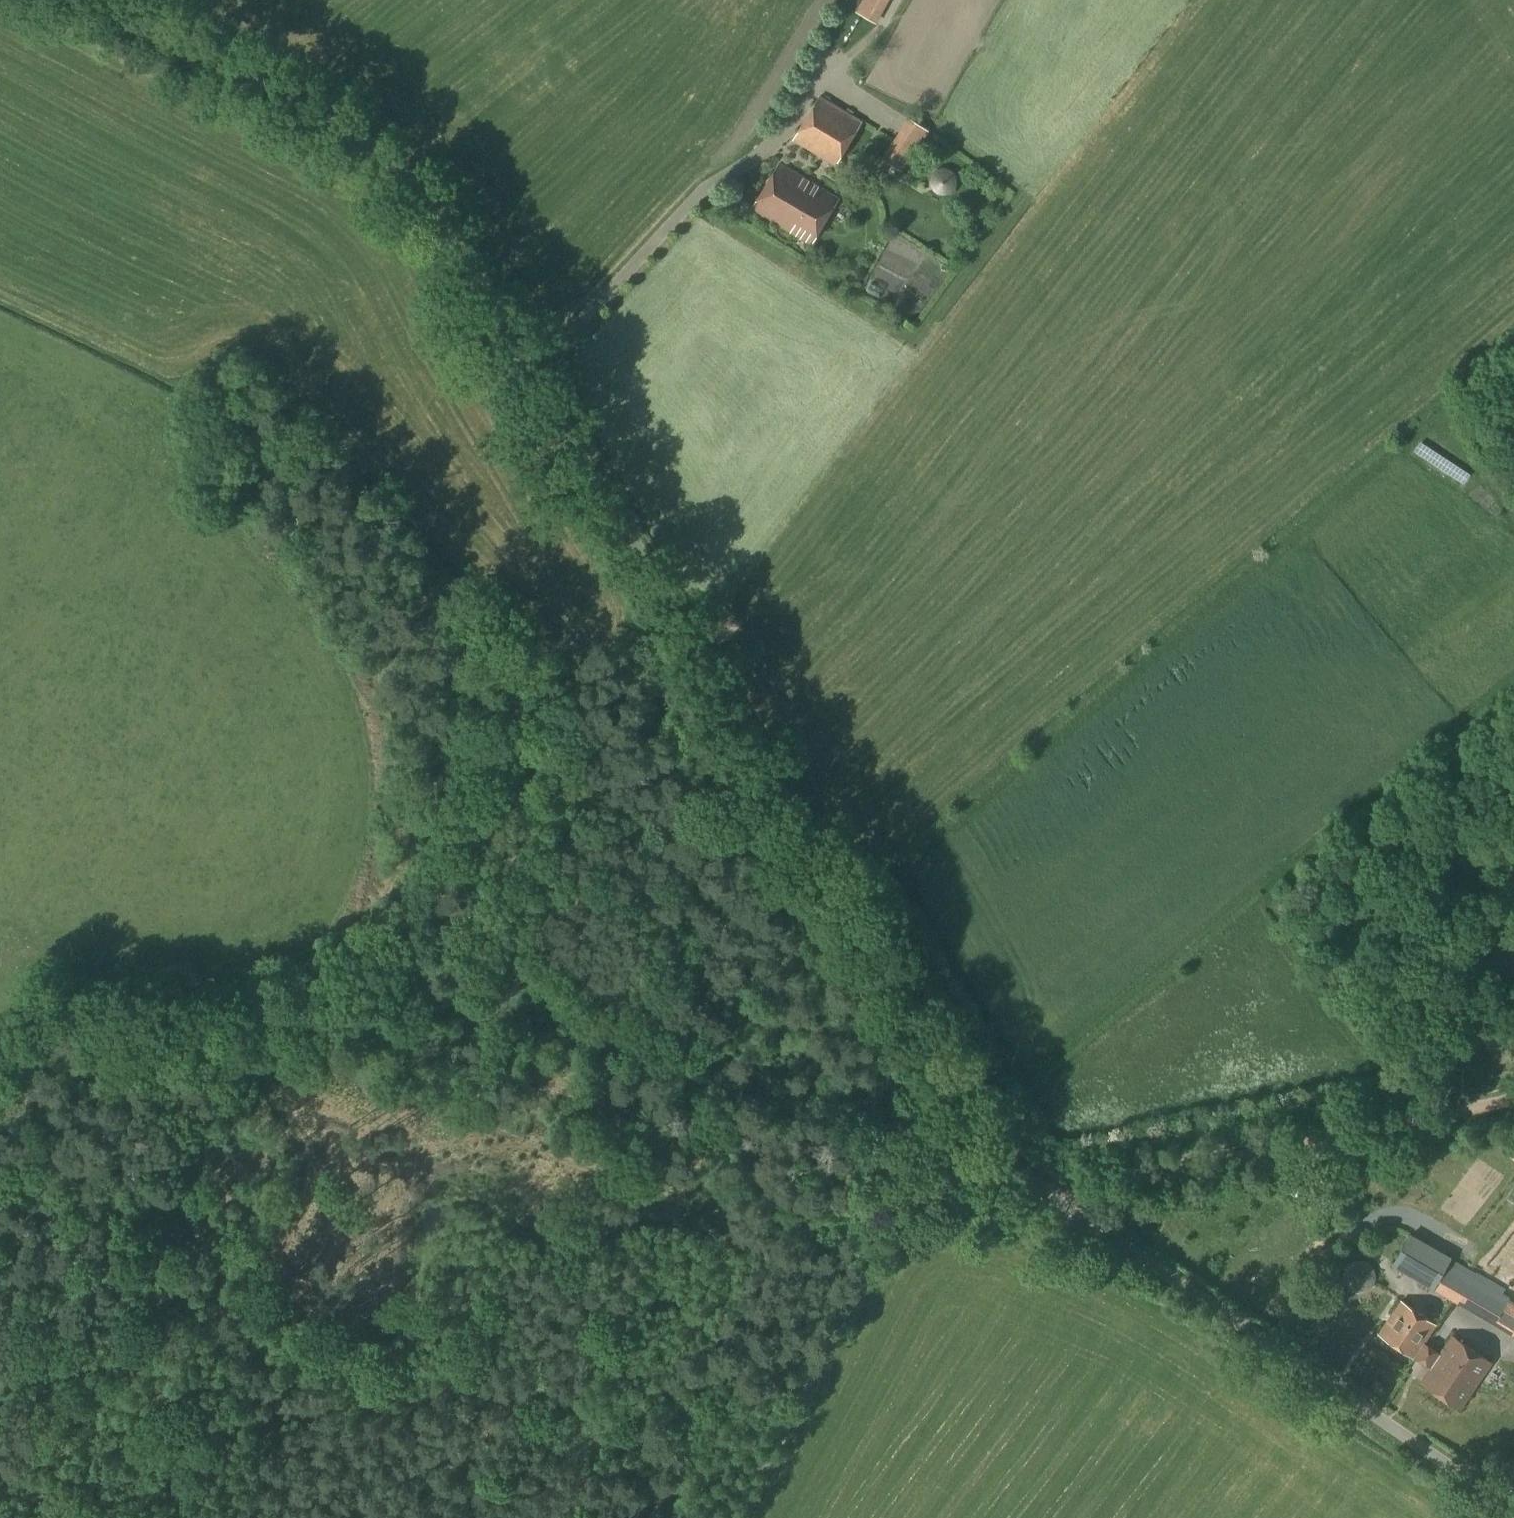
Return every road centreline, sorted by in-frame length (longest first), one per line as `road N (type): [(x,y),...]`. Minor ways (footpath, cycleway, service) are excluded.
road 1 (unclassified): [(1513,1511),(1017,1169),(953,1082),(530,368),(405,177),(327,119),(115,0)]
road 2 (track): [(1058,1200),(1513,1105)]

